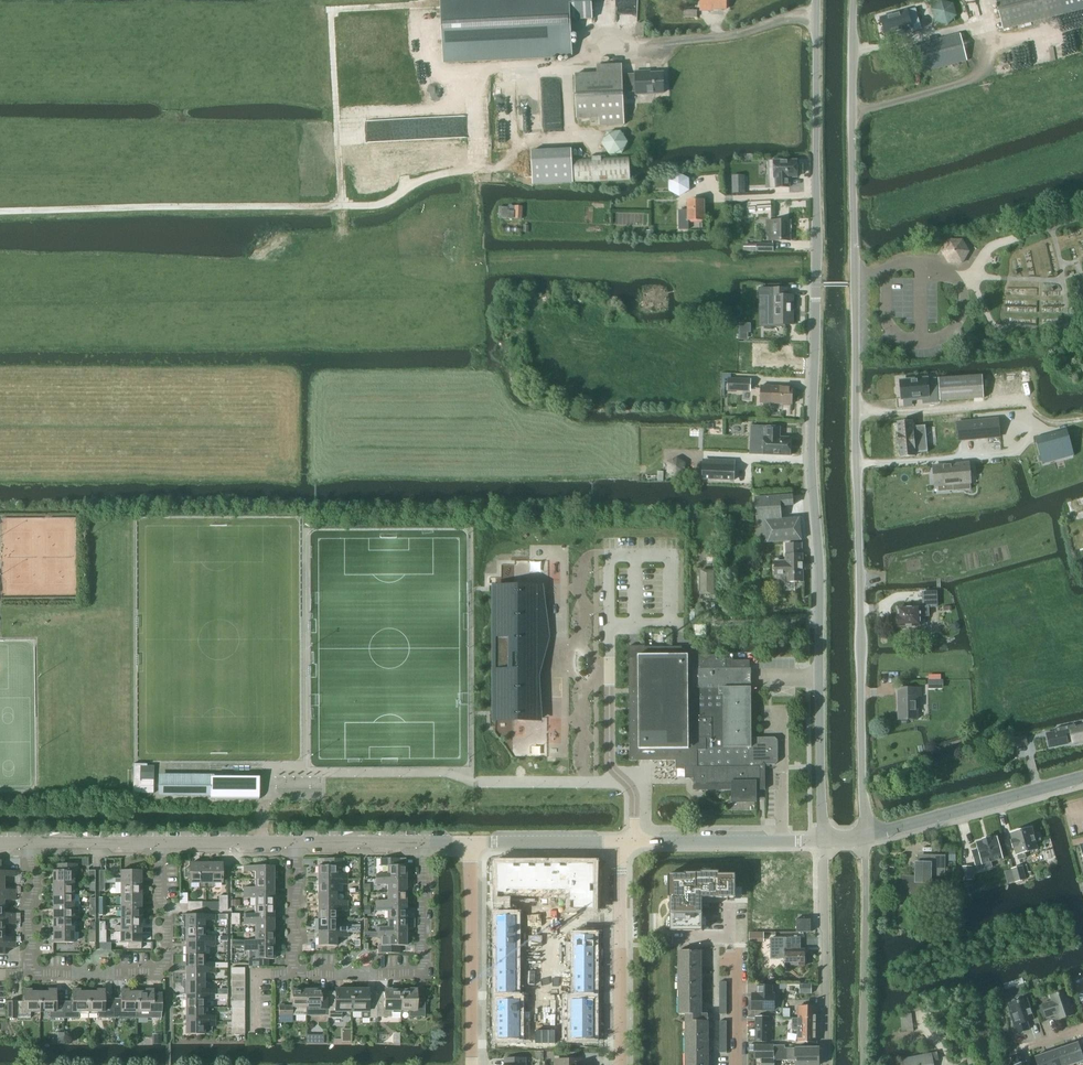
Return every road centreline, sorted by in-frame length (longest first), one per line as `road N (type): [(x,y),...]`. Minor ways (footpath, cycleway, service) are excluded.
road 1 (tertiary): [(864,840),(854,0)]
road 2 (unclassified): [(818,678),(809,477),(815,0)]
road 3 (track): [(457,173),(376,205),(0,212)]
road 4 (track): [(435,4),(330,11),(341,206)]
road 5 (residential): [(29,973),(168,967),(159,842)]
road 6 (residential): [(423,842),(423,972),(296,975)]
road 7 (tertiary): [(864,840),(1082,777)]
road 8 (residential): [(860,1064),(864,840)]
road 9 (residential): [(822,1064),(821,841)]
road 10 (tertiary): [(621,1064),(619,842)]
road 11 (residential): [(471,1064),(470,842)]
road 12 (tertiary): [(619,842),(821,841)]
road 13 (residential): [(821,841),(818,678)]
road 14 (residential): [(735,1064),(730,910)]
road 15 (residential): [(619,842),(470,842)]
road 16 (residential): [(159,842),(296,842)]
road 17 (residential): [(296,975),(296,842)]
road 18 (residential): [(32,843),(29,973)]
road 19 (residential): [(32,843),(159,842)]
road 20 (residential): [(296,842),(423,842)]

